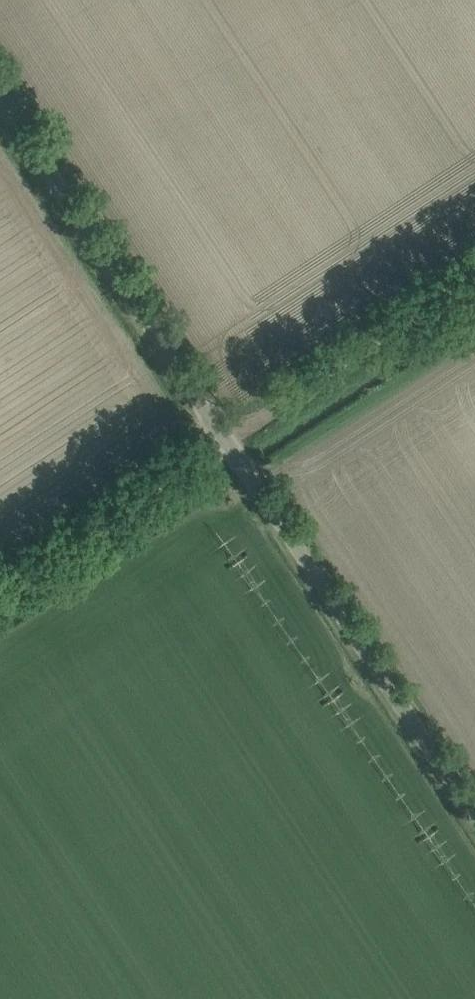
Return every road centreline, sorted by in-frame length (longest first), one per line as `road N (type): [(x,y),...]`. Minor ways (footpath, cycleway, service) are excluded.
road 1 (unclassified): [(474,814),(0,94)]
road 2 (track): [(0,592),(474,280)]

